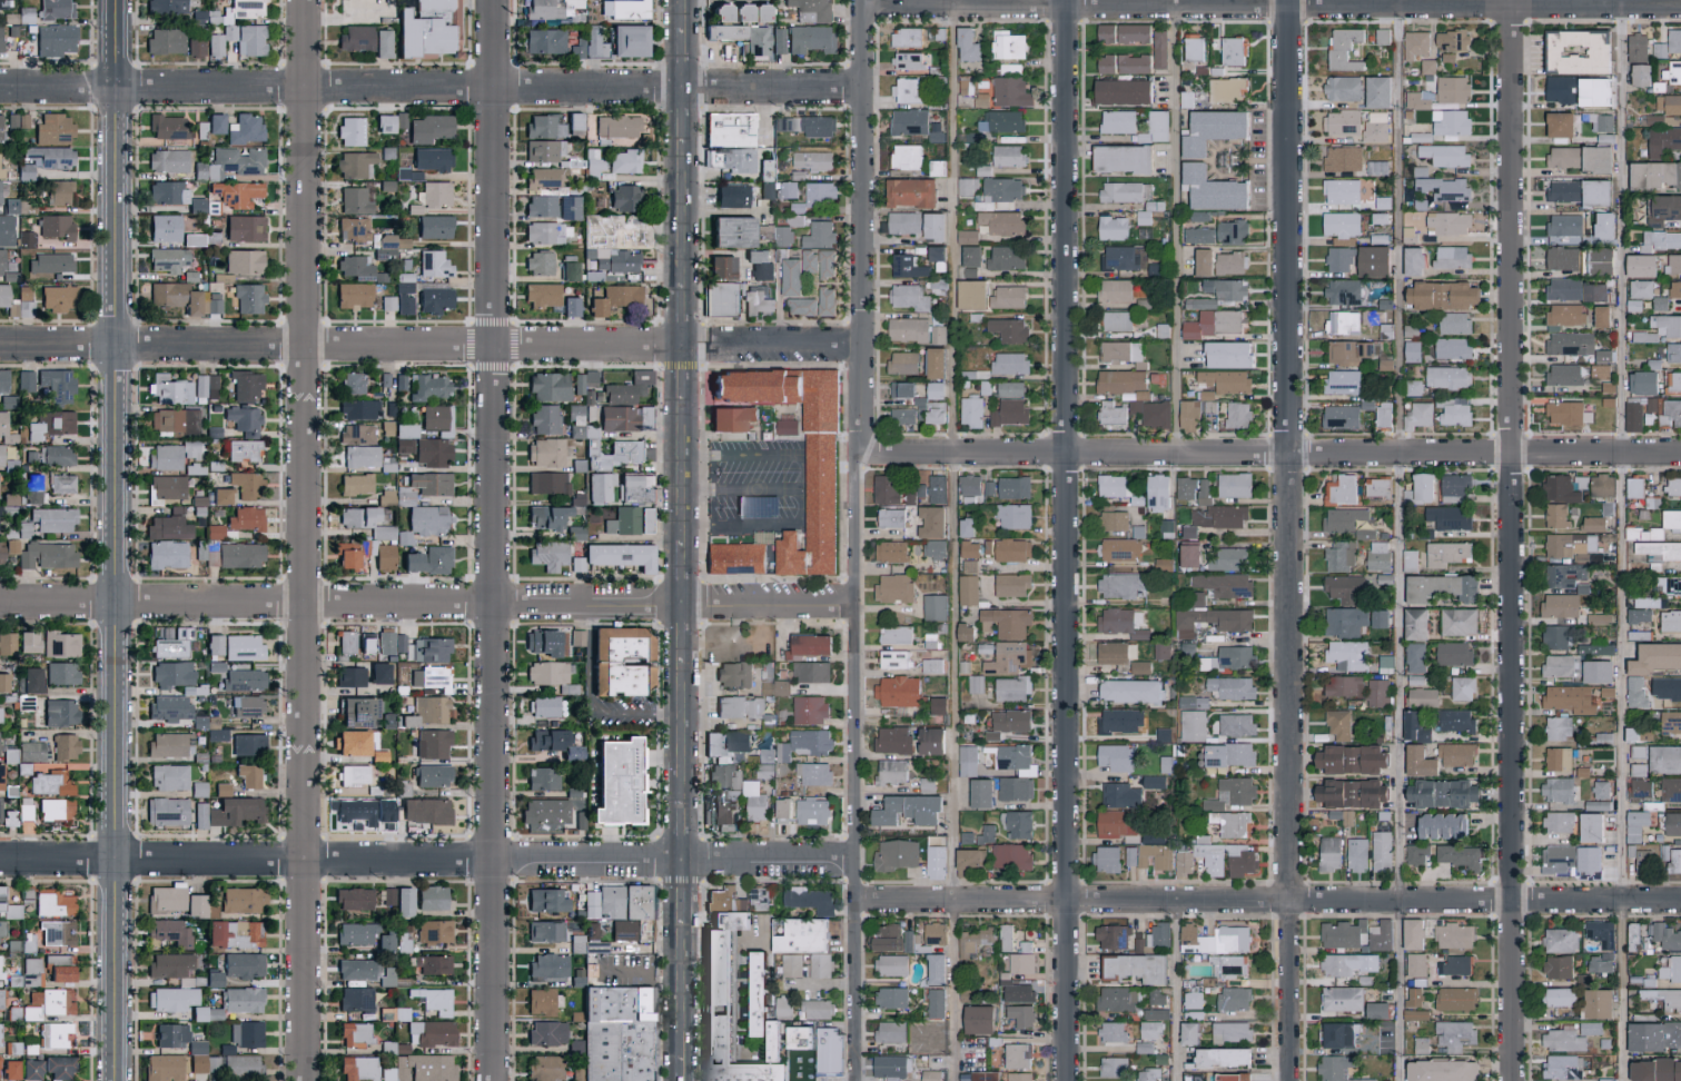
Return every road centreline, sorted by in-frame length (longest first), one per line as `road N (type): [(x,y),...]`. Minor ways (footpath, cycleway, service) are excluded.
road 1 (residential): [(1511,1080),(1509,0)]
road 2 (residential): [(1065,1080),(1067,0)]
road 3 (residential): [(1287,1080),(1289,0)]
road 4 (residential): [(304,1080),(303,0)]
road 5 (residential): [(113,1080),(113,111)]
road 6 (residential): [(492,1080),(492,113)]
road 7 (residential): [(0,343),(861,341)]
road 8 (residential): [(0,599),(852,604)]
road 9 (residential): [(0,856),(852,857)]
road 10 (residential): [(852,453),(1680,452)]
road 11 (residential): [(854,899),(1680,899)]
road 12 (residential): [(864,4),(1680,6)]
road 13 (residential): [(852,453),(853,1080)]
road 14 (residential): [(520,86),(864,88)]
road 15 (residential): [(864,0),(861,341)]
road 16 (residential): [(138,87),(465,86)]
road 17 (residential): [(520,83),(494,59),(471,70),(465,86),(471,102),(492,113),(515,101),(520,83)]
road 18 (residential): [(113,58),(91,69),(87,85),(91,100),(113,111),(130,105),(138,89),(136,71),(113,58)]
road 19 (secondary): [(684,282),(684,142)]
road 20 (secondary): [(684,540),(684,400)]
road 21 (secondary): [(684,800),(684,662)]
road 22 (secondary): [(684,1057),(684,923)]

